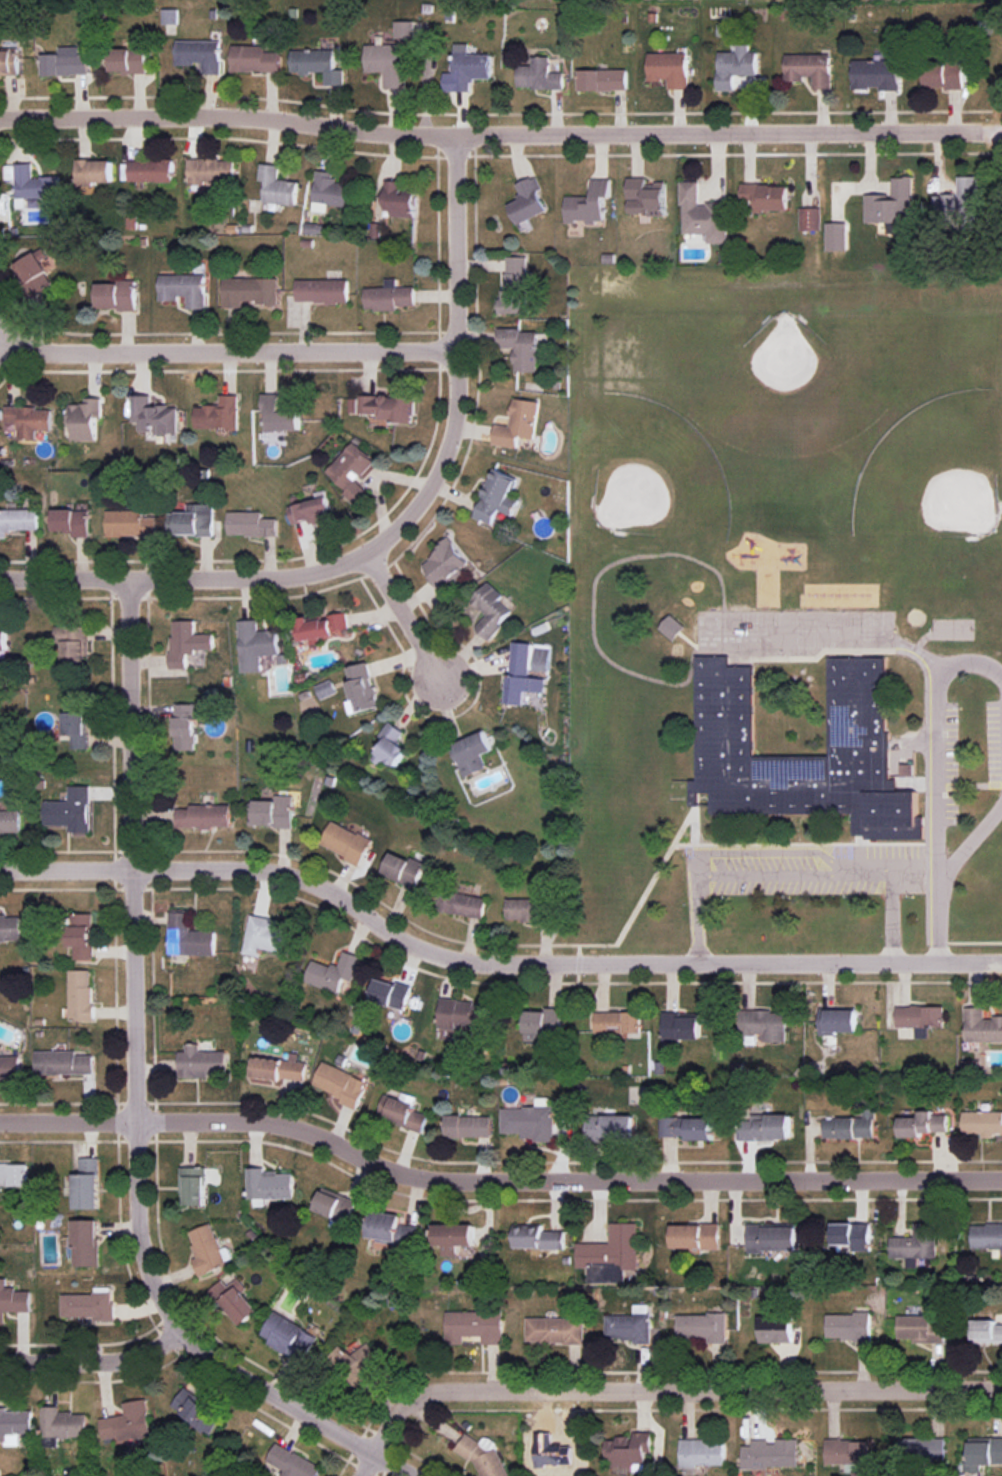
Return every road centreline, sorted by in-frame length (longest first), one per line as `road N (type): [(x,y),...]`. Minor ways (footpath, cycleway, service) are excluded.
road 1 (residential): [(408,1475),(226,1368),(179,1327),(148,1271),(138,1209),(127,578)]
road 2 (residential): [(0,870),(253,869),(346,894),(398,938),(474,960),(1001,963)]
road 3 (residential): [(0,1122),(286,1121),(372,1163),(441,1181),(1001,1177)]
road 4 (residential): [(0,118),(253,117),(456,133),(1001,131)]
road 5 (residential): [(0,578),(292,575),(369,550),(413,509),(454,426),(456,133)]
road 6 (residential): [(357,1475),(402,1409),(437,1389),(1001,1385)]
road 7 (residential): [(455,348),(0,344)]
road 8 (residential): [(0,1360),(137,1356),(179,1327)]
road 9 (residential): [(369,550),(445,682)]

